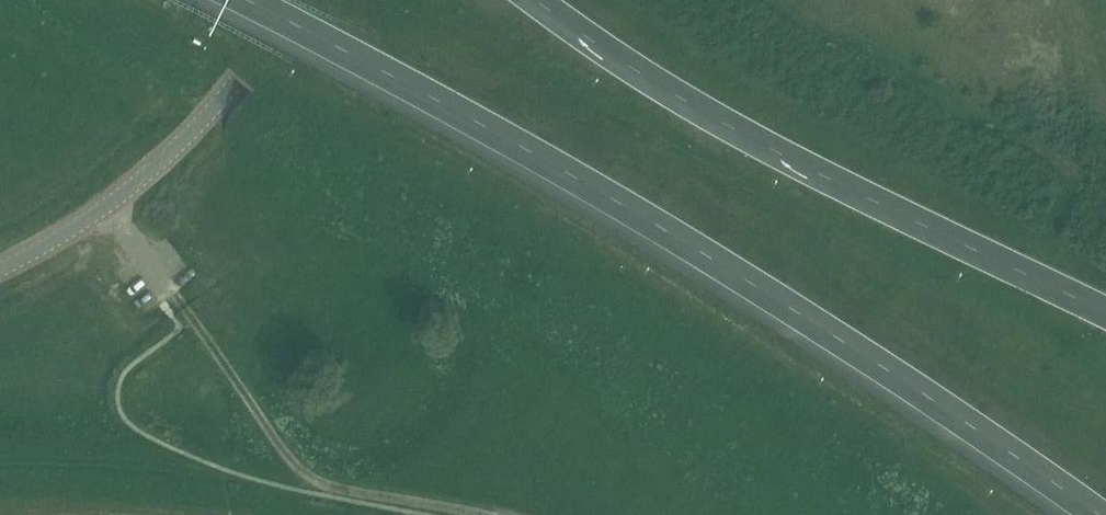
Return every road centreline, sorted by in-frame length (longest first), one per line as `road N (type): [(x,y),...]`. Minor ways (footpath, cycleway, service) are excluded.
road 1 (motorway): [(242,0),(732,271),(1097,514)]
road 2 (motorway): [(1105,314),(710,115),(541,0)]
road 3 (track): [(171,297),(302,473),(349,491),(471,514)]
road 4 (tertiary): [(238,79),(107,207),(0,270)]

